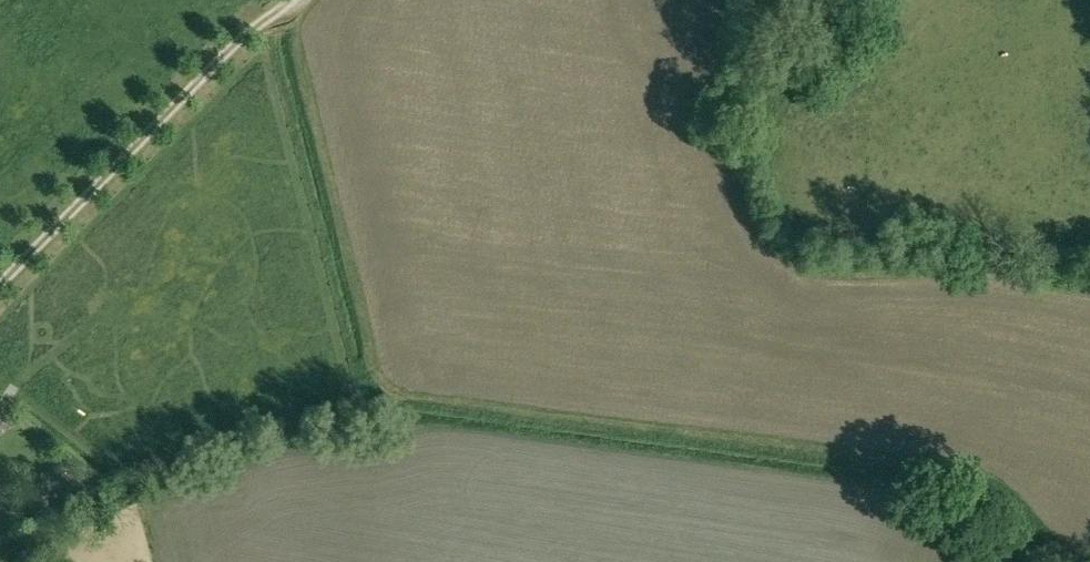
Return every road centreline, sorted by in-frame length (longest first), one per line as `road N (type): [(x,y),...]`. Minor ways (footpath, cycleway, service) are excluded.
road 1 (track): [(0,278),(279,0)]

